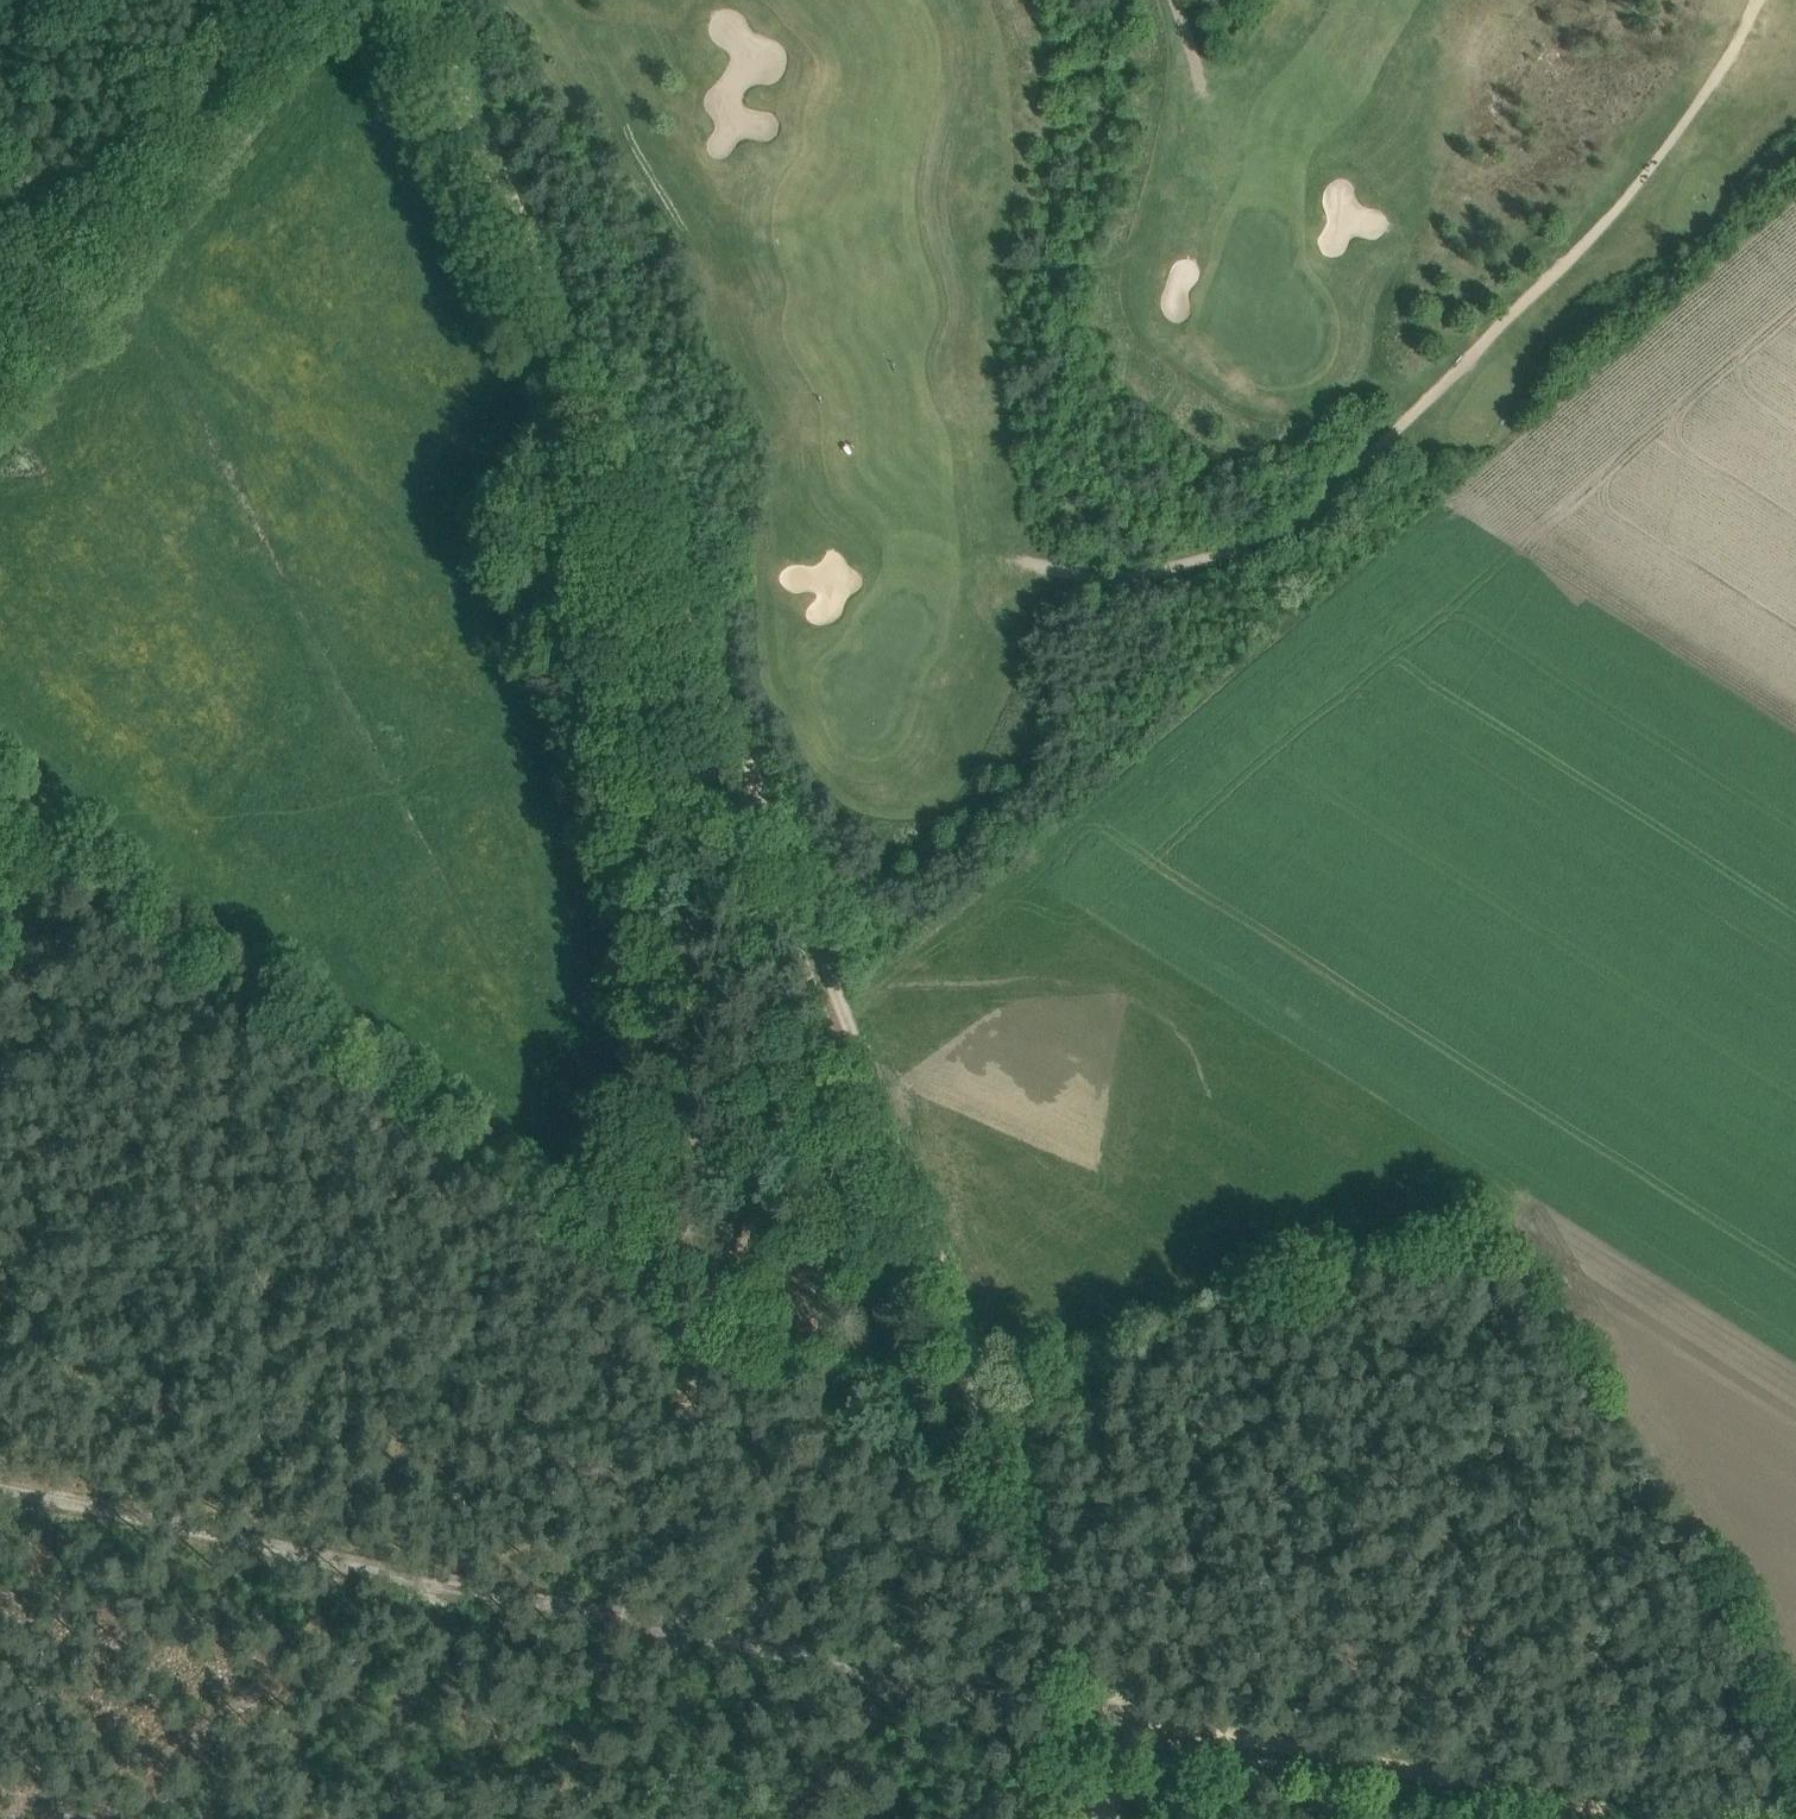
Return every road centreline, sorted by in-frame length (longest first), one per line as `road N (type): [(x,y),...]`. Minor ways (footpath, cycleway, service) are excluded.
road 1 (track): [(413,0),(537,220),(1051,1544)]
road 2 (track): [(0,1485),(1120,1714)]
road 3 (track): [(1120,1714),(1315,1745),(1644,1818)]
road 4 (track): [(1051,1544),(1120,1714)]

